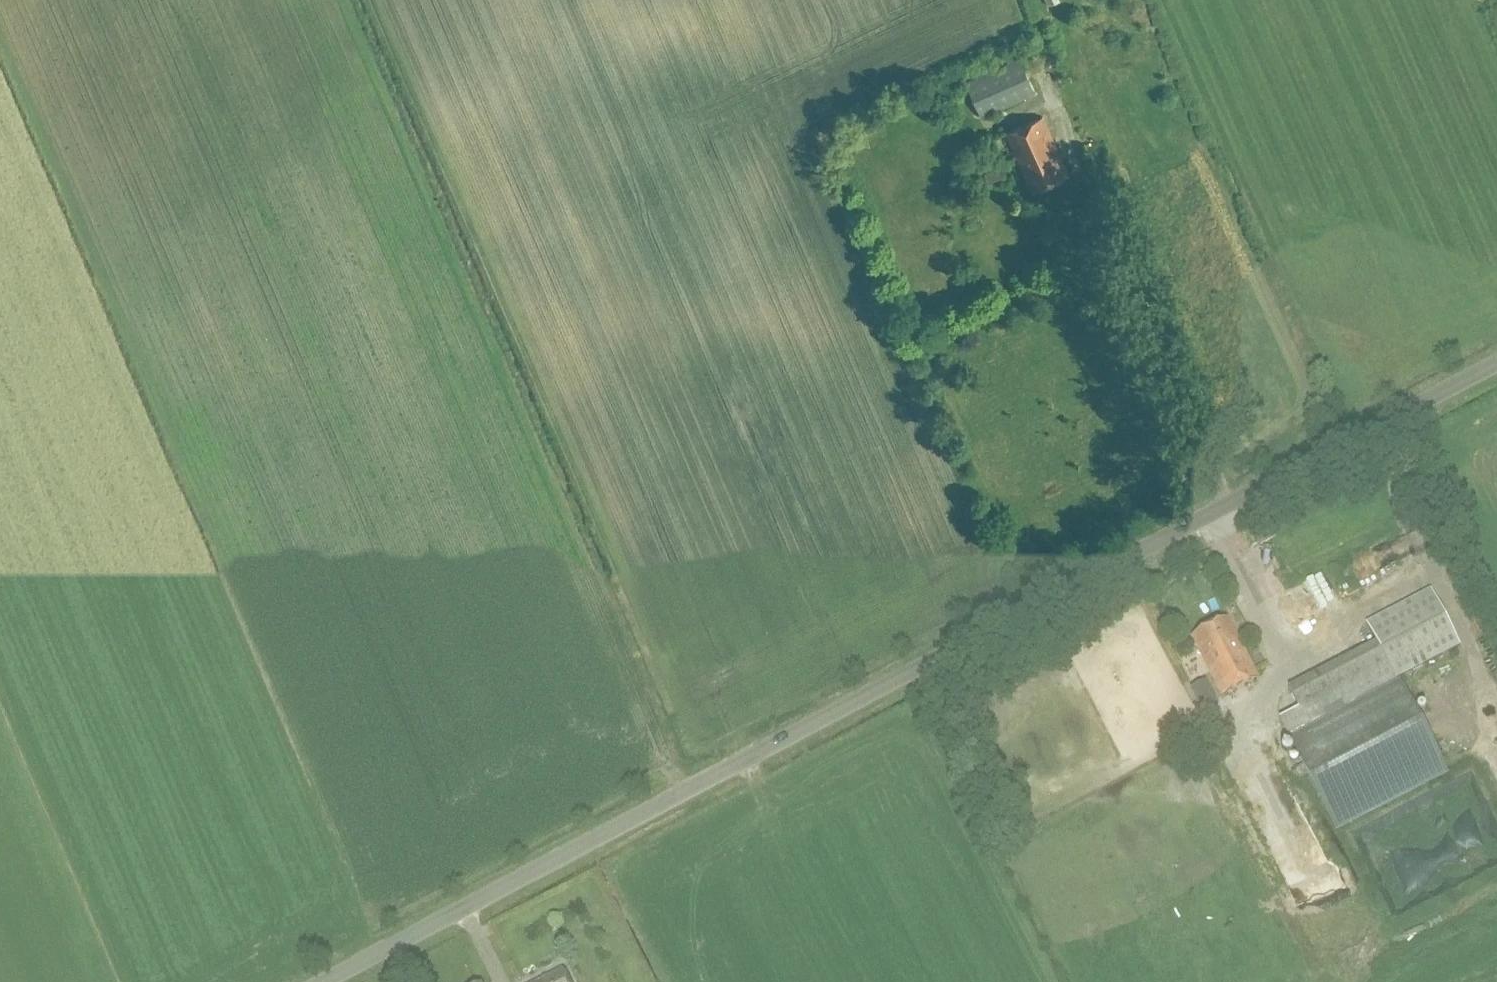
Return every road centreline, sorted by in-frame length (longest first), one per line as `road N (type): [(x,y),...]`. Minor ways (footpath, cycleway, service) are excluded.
road 1 (unclassified): [(323,981),(1496,364)]

